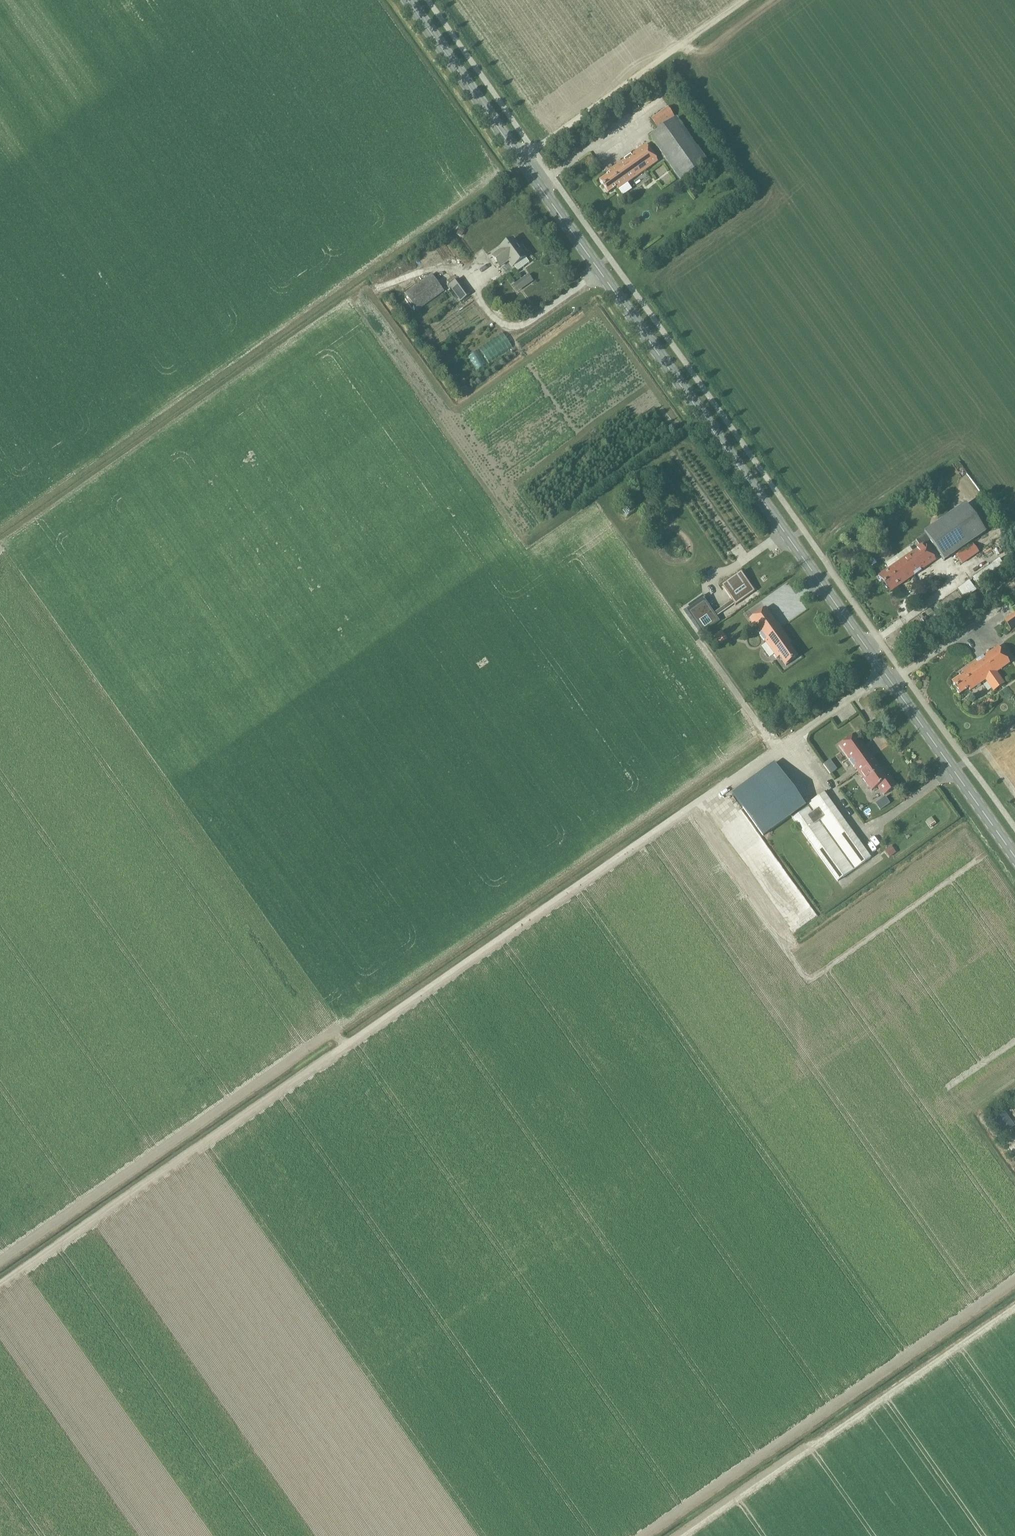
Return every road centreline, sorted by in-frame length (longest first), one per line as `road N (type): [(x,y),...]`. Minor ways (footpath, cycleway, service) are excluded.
road 1 (secondary): [(1014,857),(407,0)]

